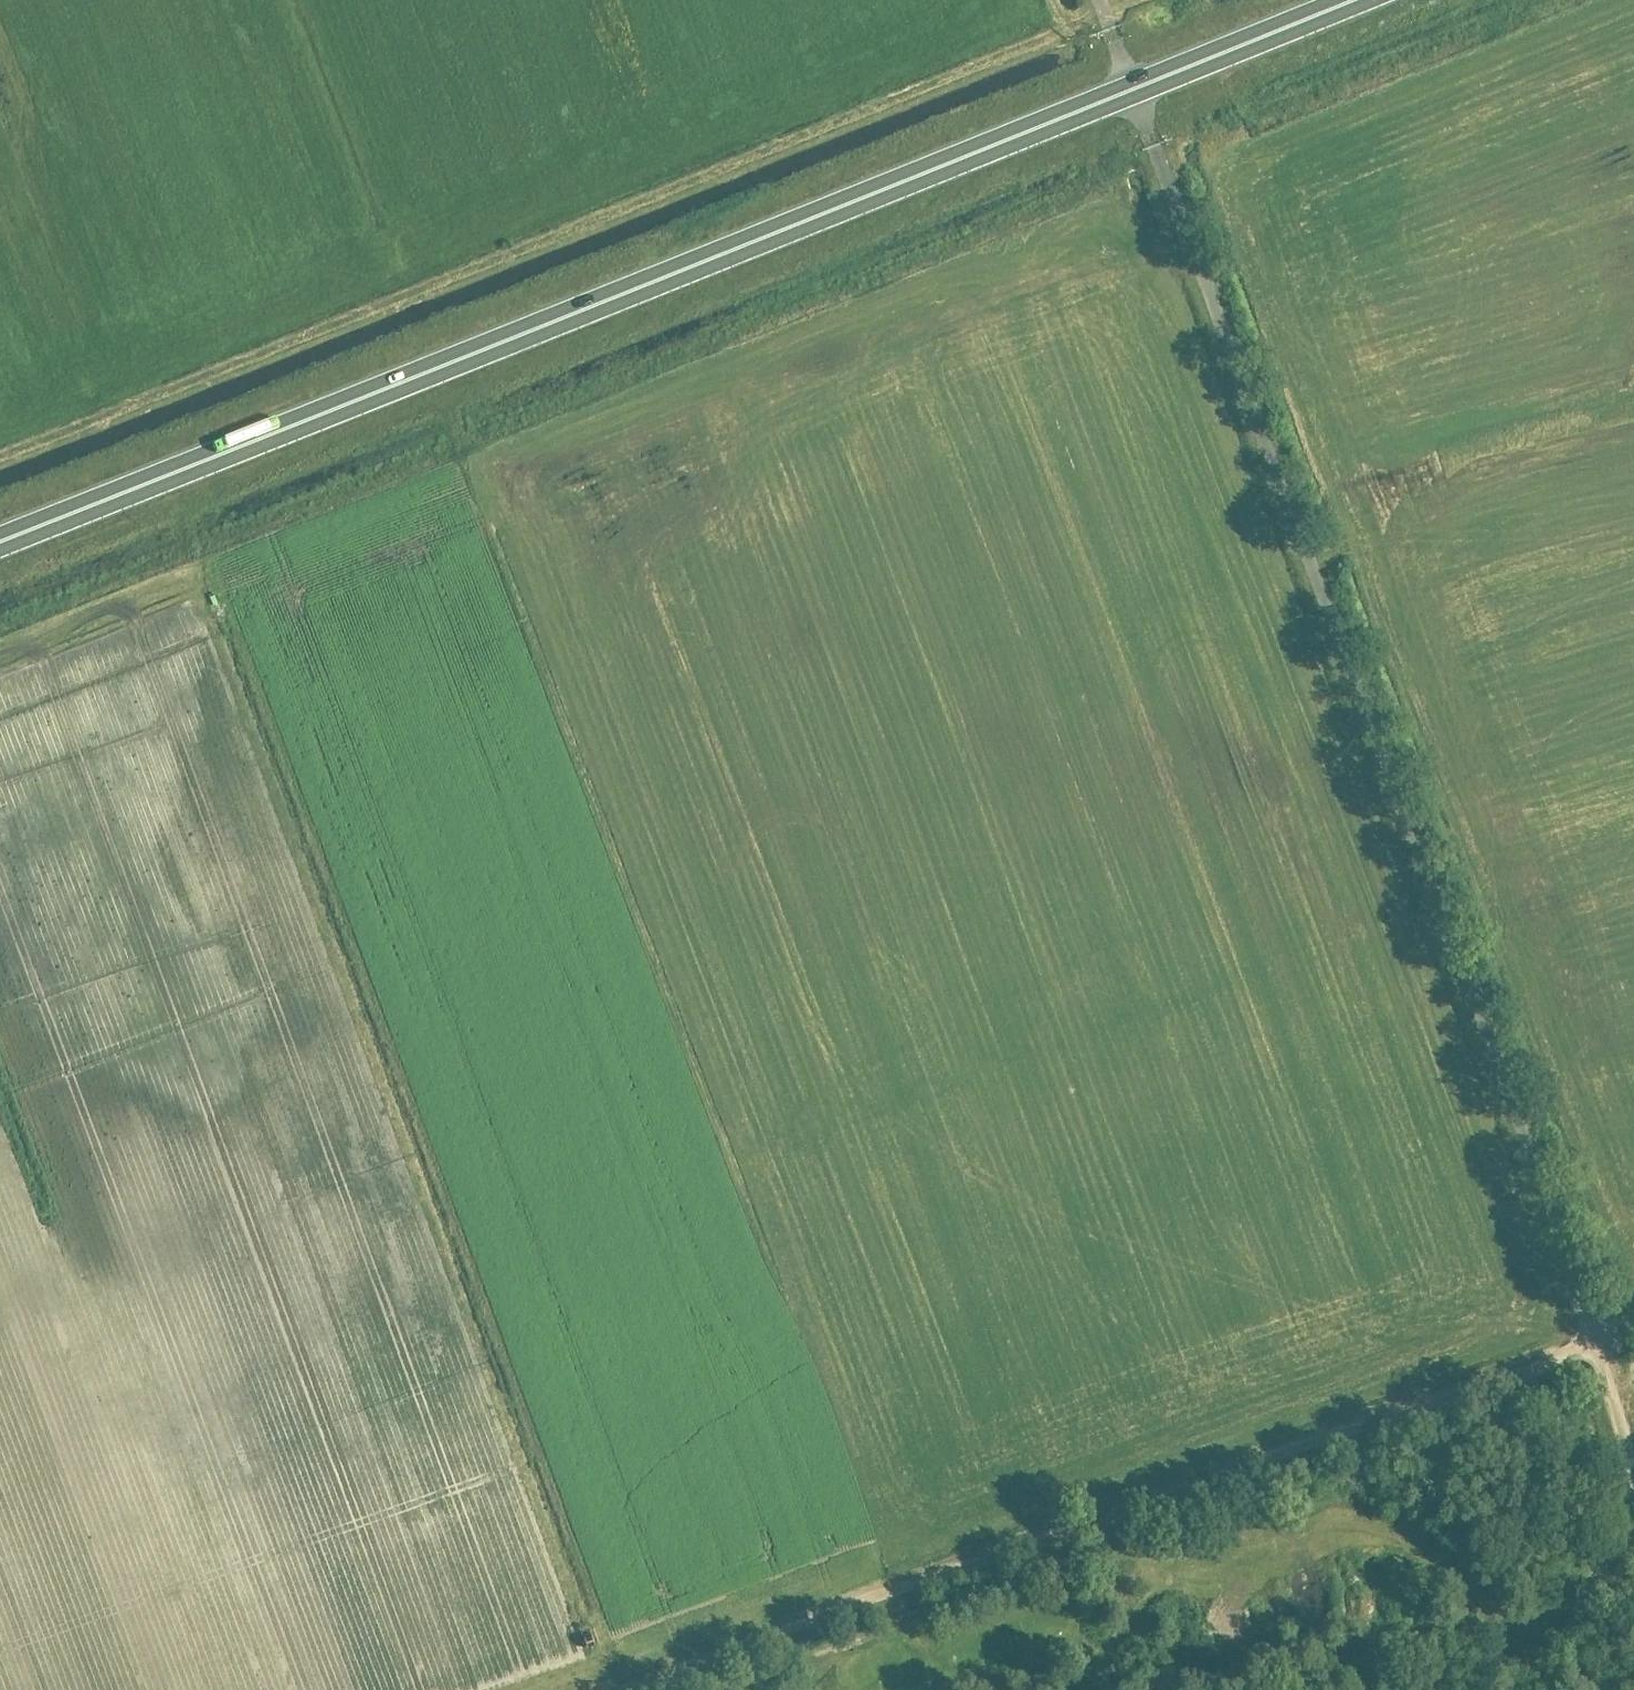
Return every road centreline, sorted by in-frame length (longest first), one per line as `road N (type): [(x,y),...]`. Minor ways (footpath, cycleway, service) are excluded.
road 1 (trunk): [(0,542),(1357,0)]
road 2 (unclassified): [(1633,1501),(1591,1335),(1523,1133),(1156,147)]
road 3 (track): [(1591,1335),(596,1689)]

